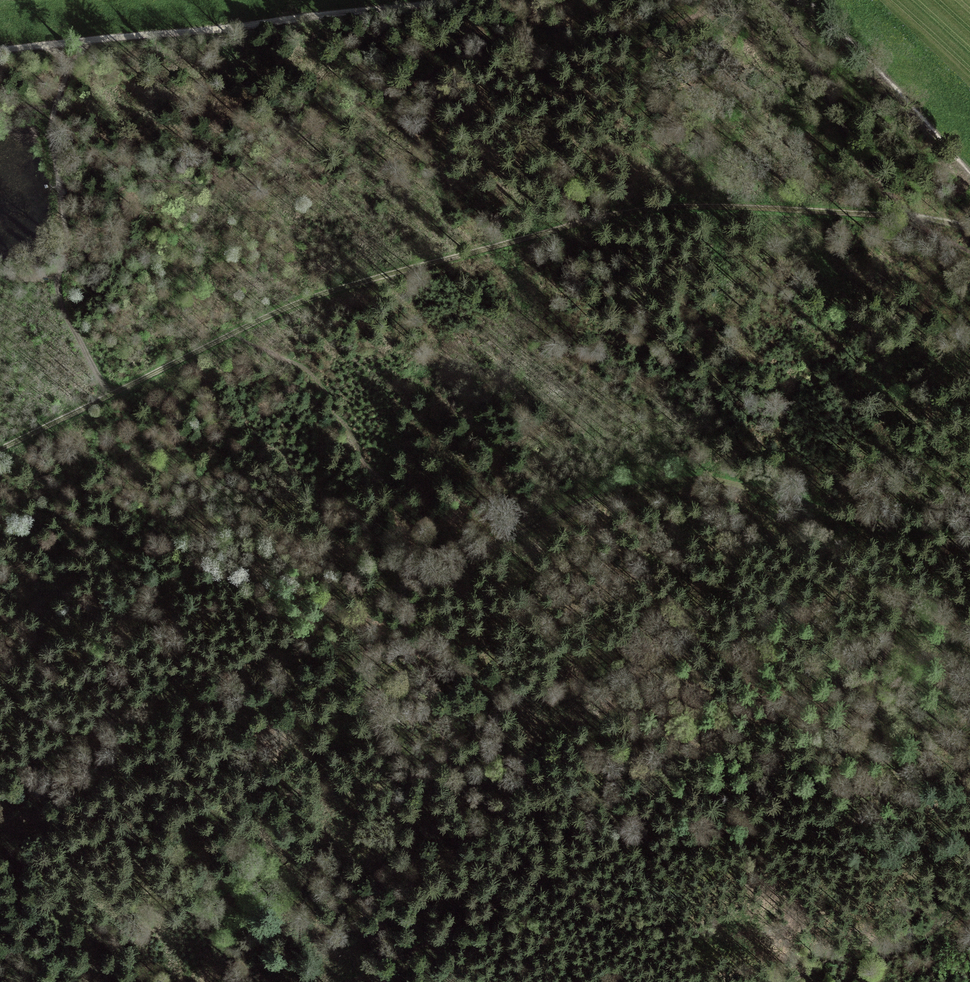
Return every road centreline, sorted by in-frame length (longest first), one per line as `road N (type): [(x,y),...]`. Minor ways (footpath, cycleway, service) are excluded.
road 1 (track): [(0,452),(290,307),(595,221),(715,209),(969,227)]
road 2 (track): [(952,544),(903,607),(862,739),(832,770),(717,834),(610,851),(347,981)]
road 3 (track): [(969,542),(740,485),(678,479),(603,496),(402,590)]
road 4 (track): [(458,0),(0,48)]
road 5 (track): [(0,776),(402,590)]
road 6 (track): [(111,396),(64,310),(58,276)]

